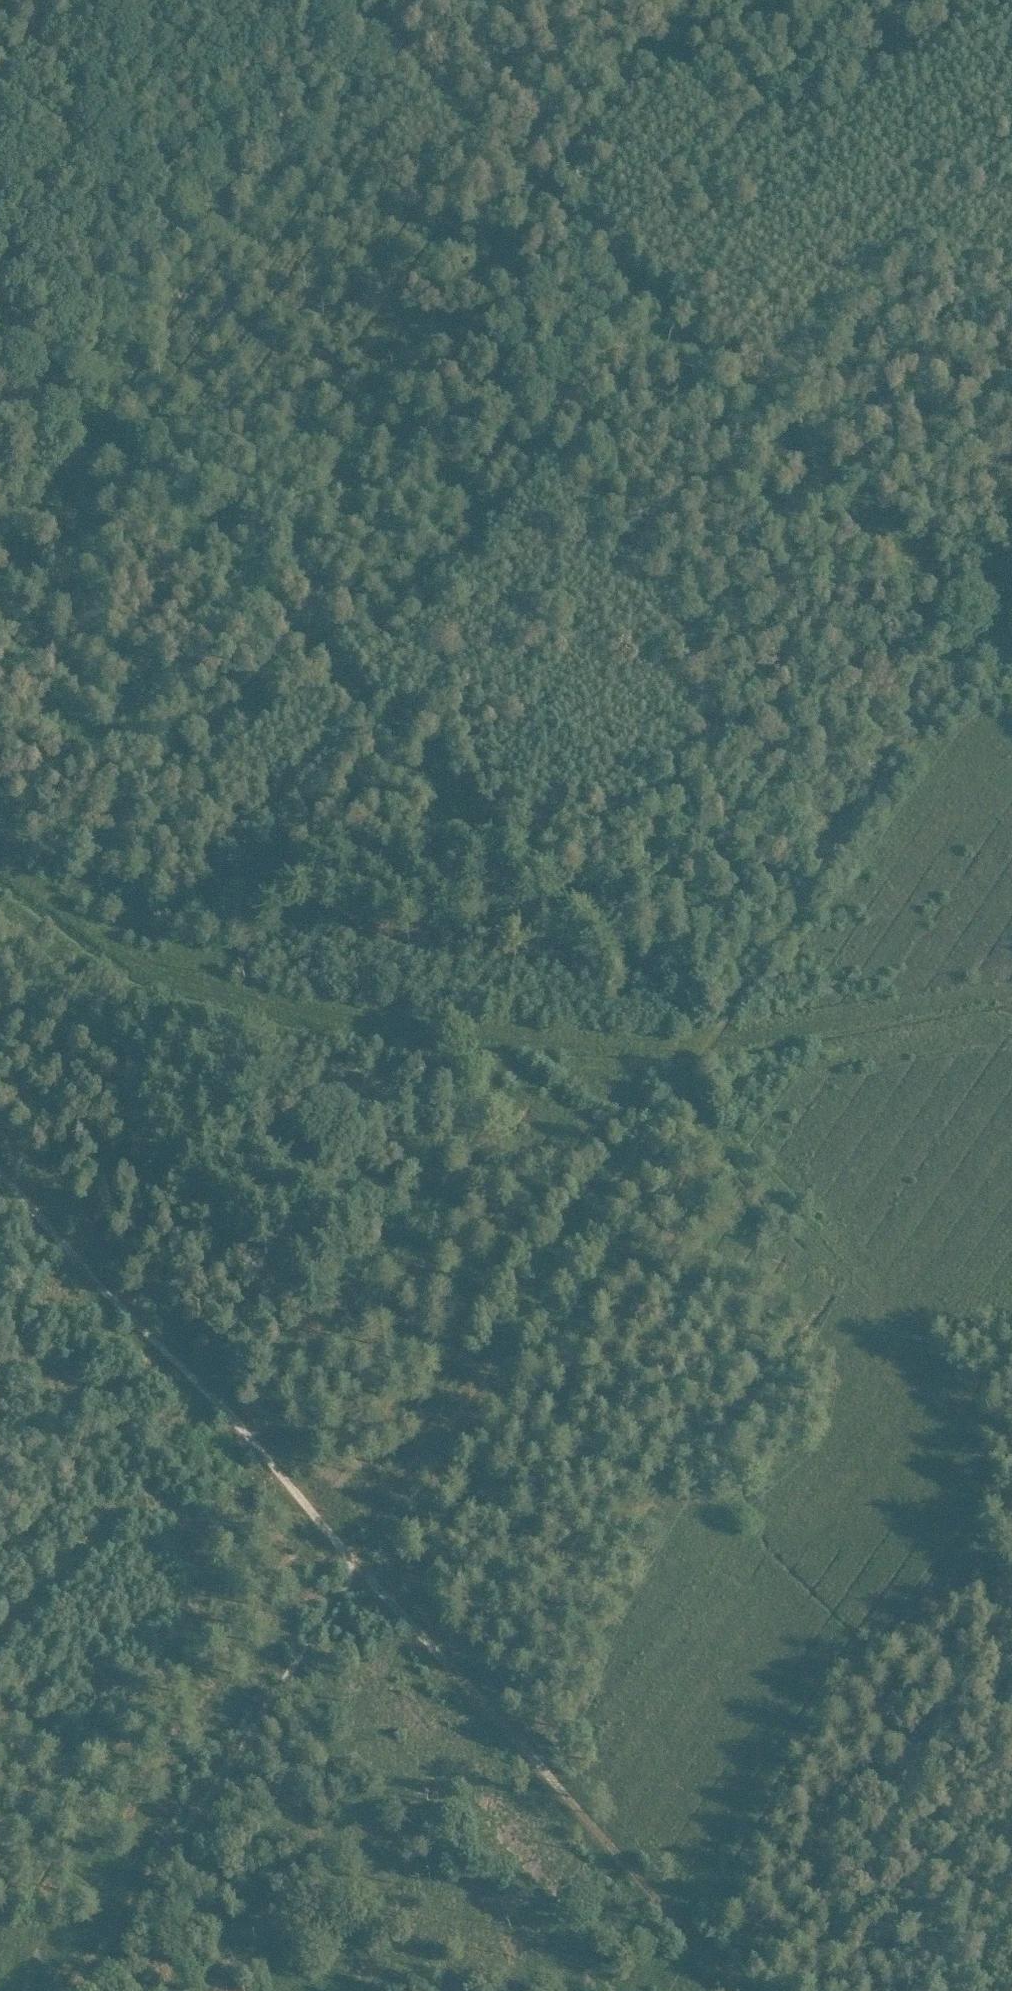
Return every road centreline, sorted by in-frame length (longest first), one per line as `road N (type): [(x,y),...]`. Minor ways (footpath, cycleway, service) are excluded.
road 1 (track): [(0,1173),(740,1990)]
road 2 (track): [(73,1990),(358,1568)]

